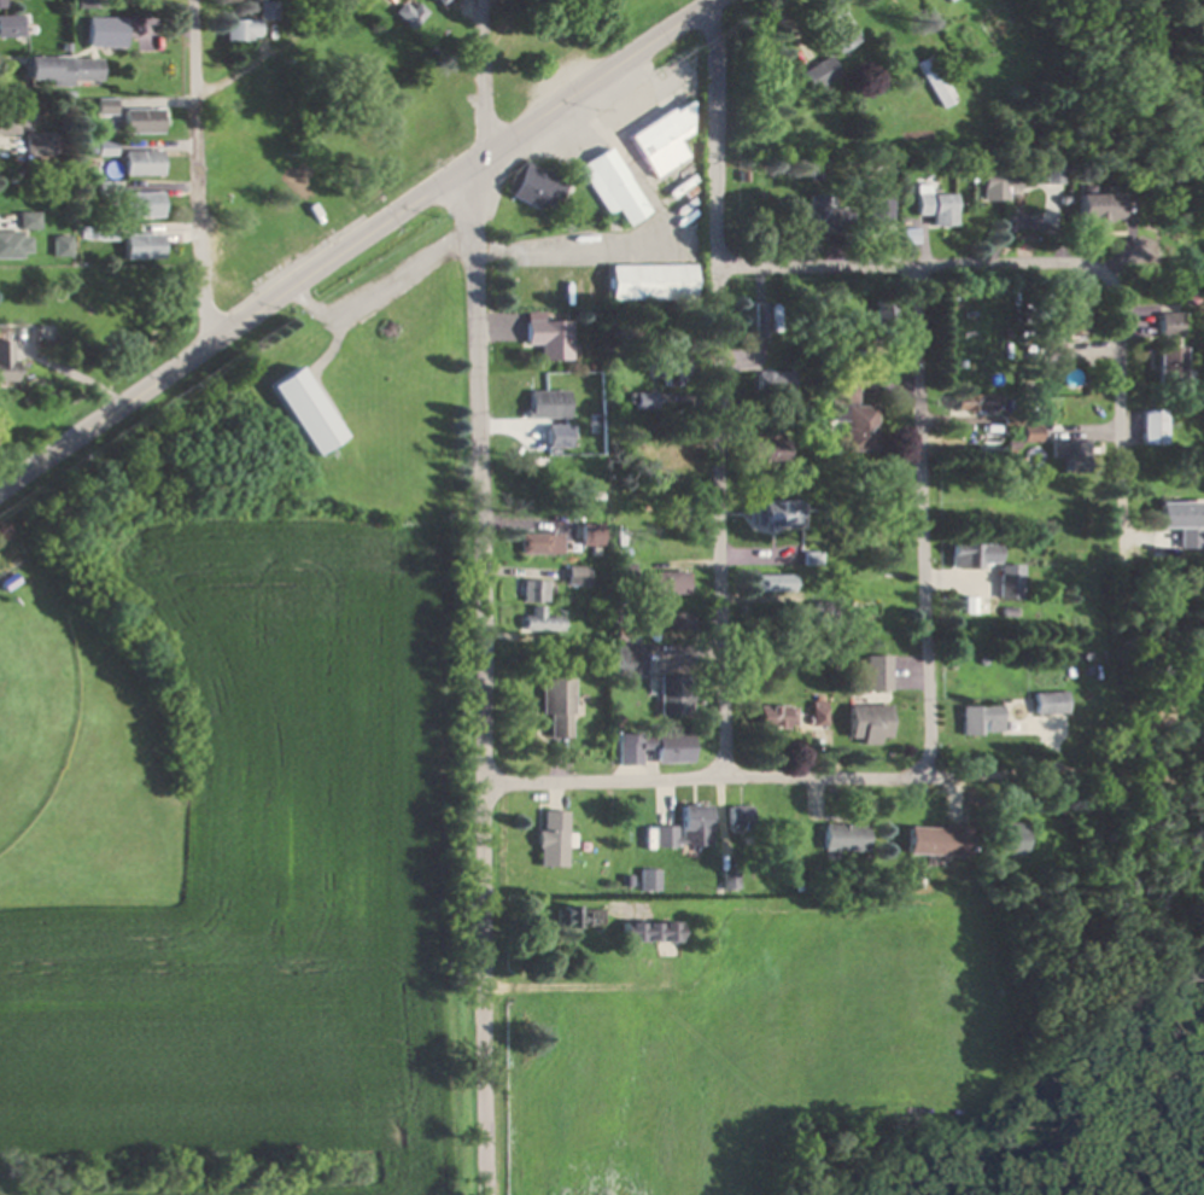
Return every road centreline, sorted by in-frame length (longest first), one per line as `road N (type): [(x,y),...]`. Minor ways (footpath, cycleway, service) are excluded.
road 1 (residential): [(486,786),(720,776),(1203,779)]
road 2 (residential): [(486,786),(480,181)]
road 3 (residential): [(239,334),(480,181),(738,0)]
road 4 (residential): [(720,776),(715,262)]
road 5 (residential): [(927,777),(912,264)]
road 6 (residential): [(1203,262),(715,262)]
road 7 (residential): [(480,1194),(486,786)]
road 8 (residential): [(239,334),(194,309),(185,0)]
road 9 (residential): [(1094,260),(1109,288),(1120,547)]
road 10 (residential): [(0,486),(76,464),(239,334)]
road 11 (residential): [(715,262),(703,25)]
road 12 (residential): [(344,0),(188,106)]
road 13 (residential): [(480,181),(477,0)]

